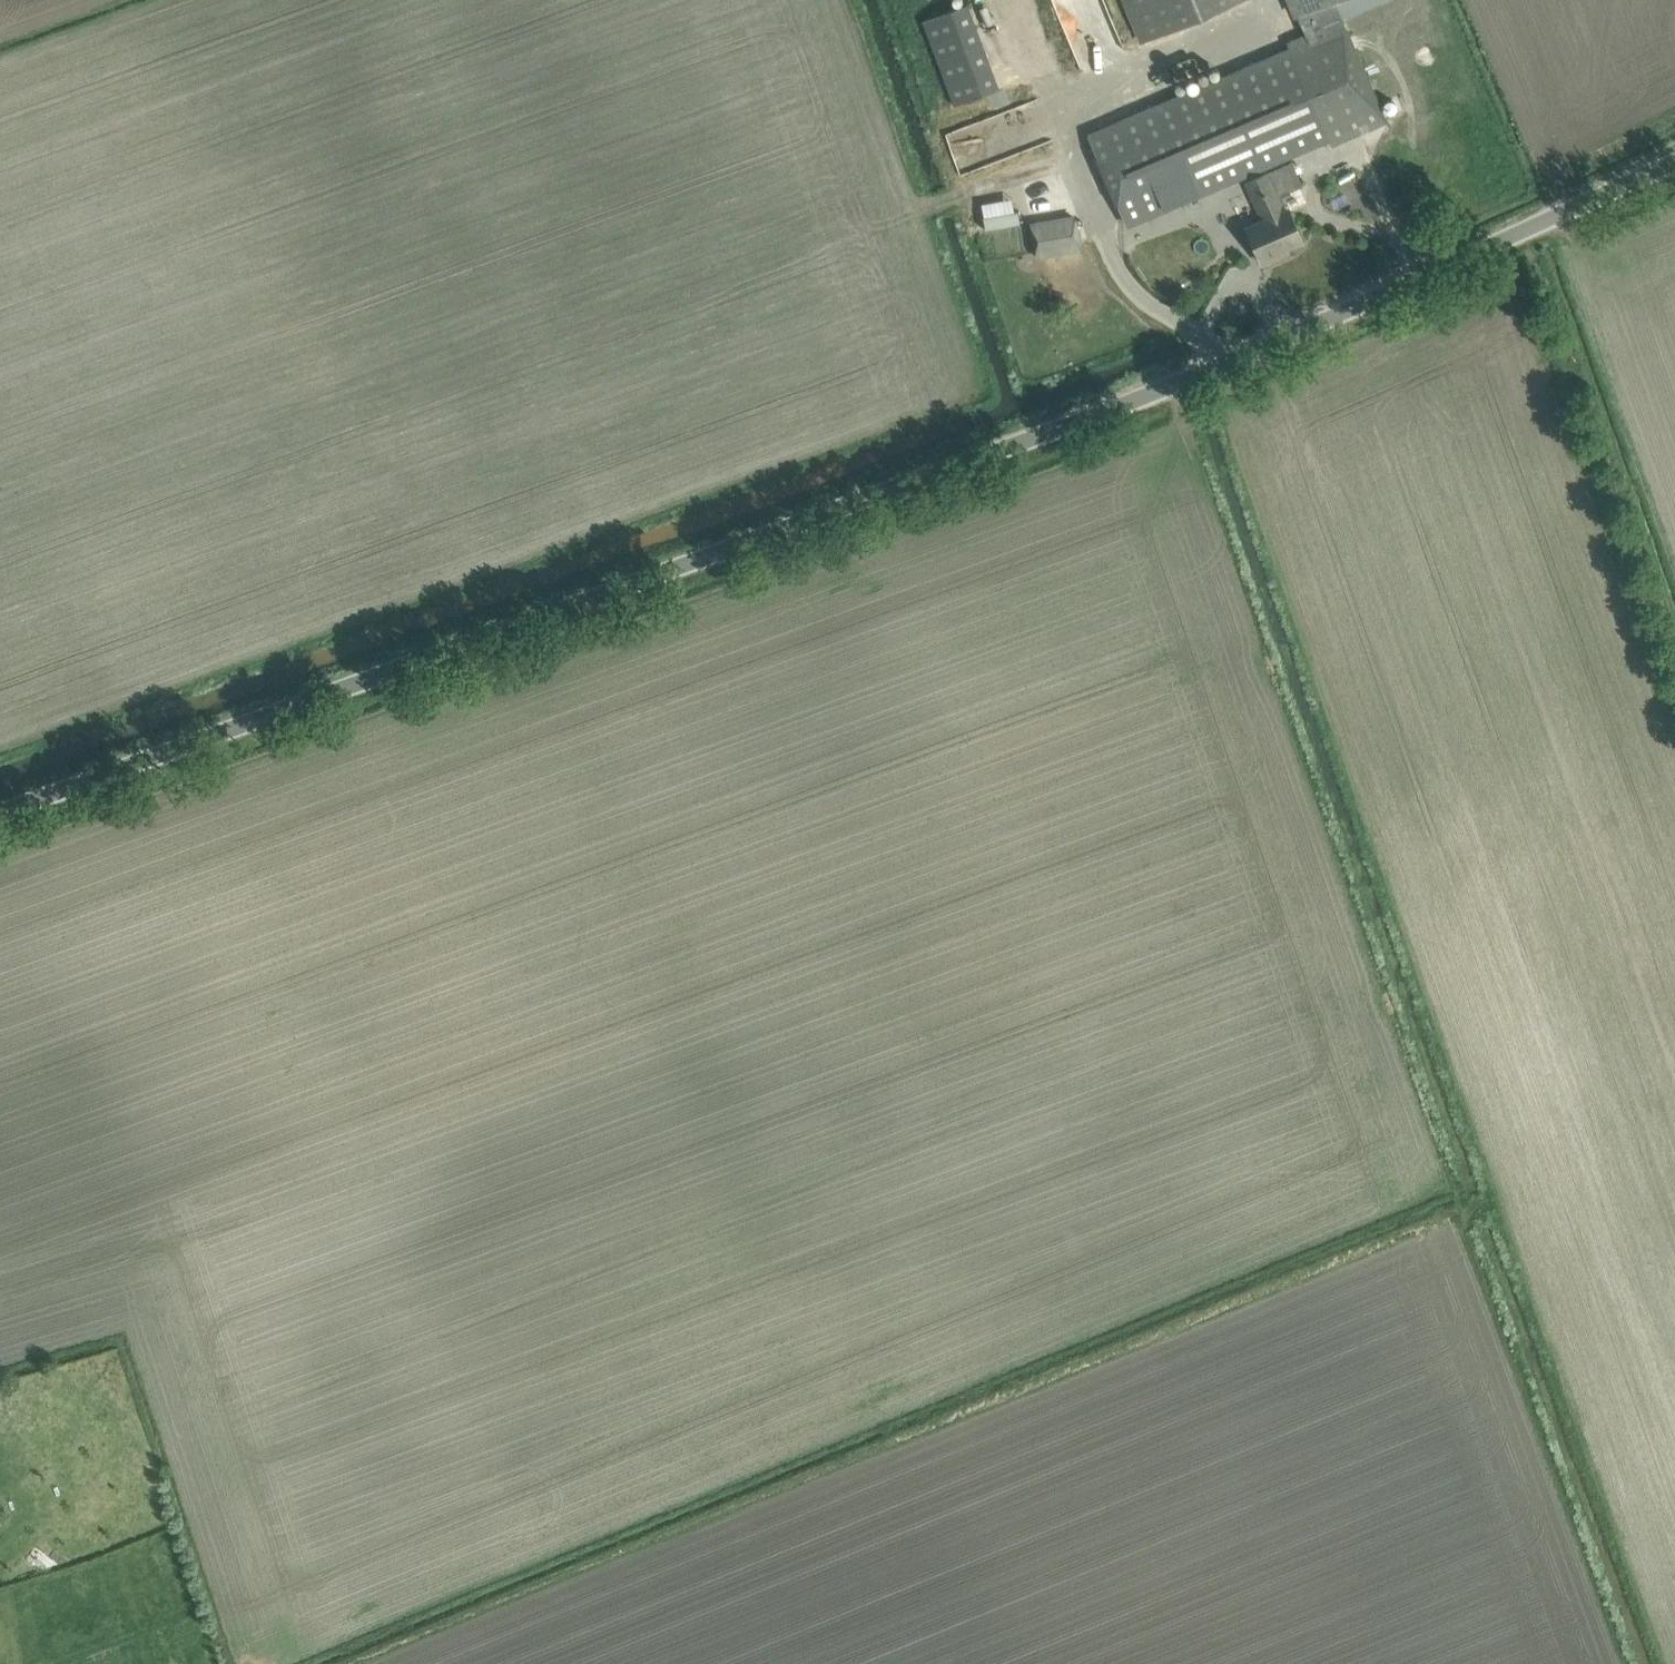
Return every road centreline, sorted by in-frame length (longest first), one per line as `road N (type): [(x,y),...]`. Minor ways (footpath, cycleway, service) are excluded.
road 1 (unclassified): [(0,822),(996,457),(1674,155)]

